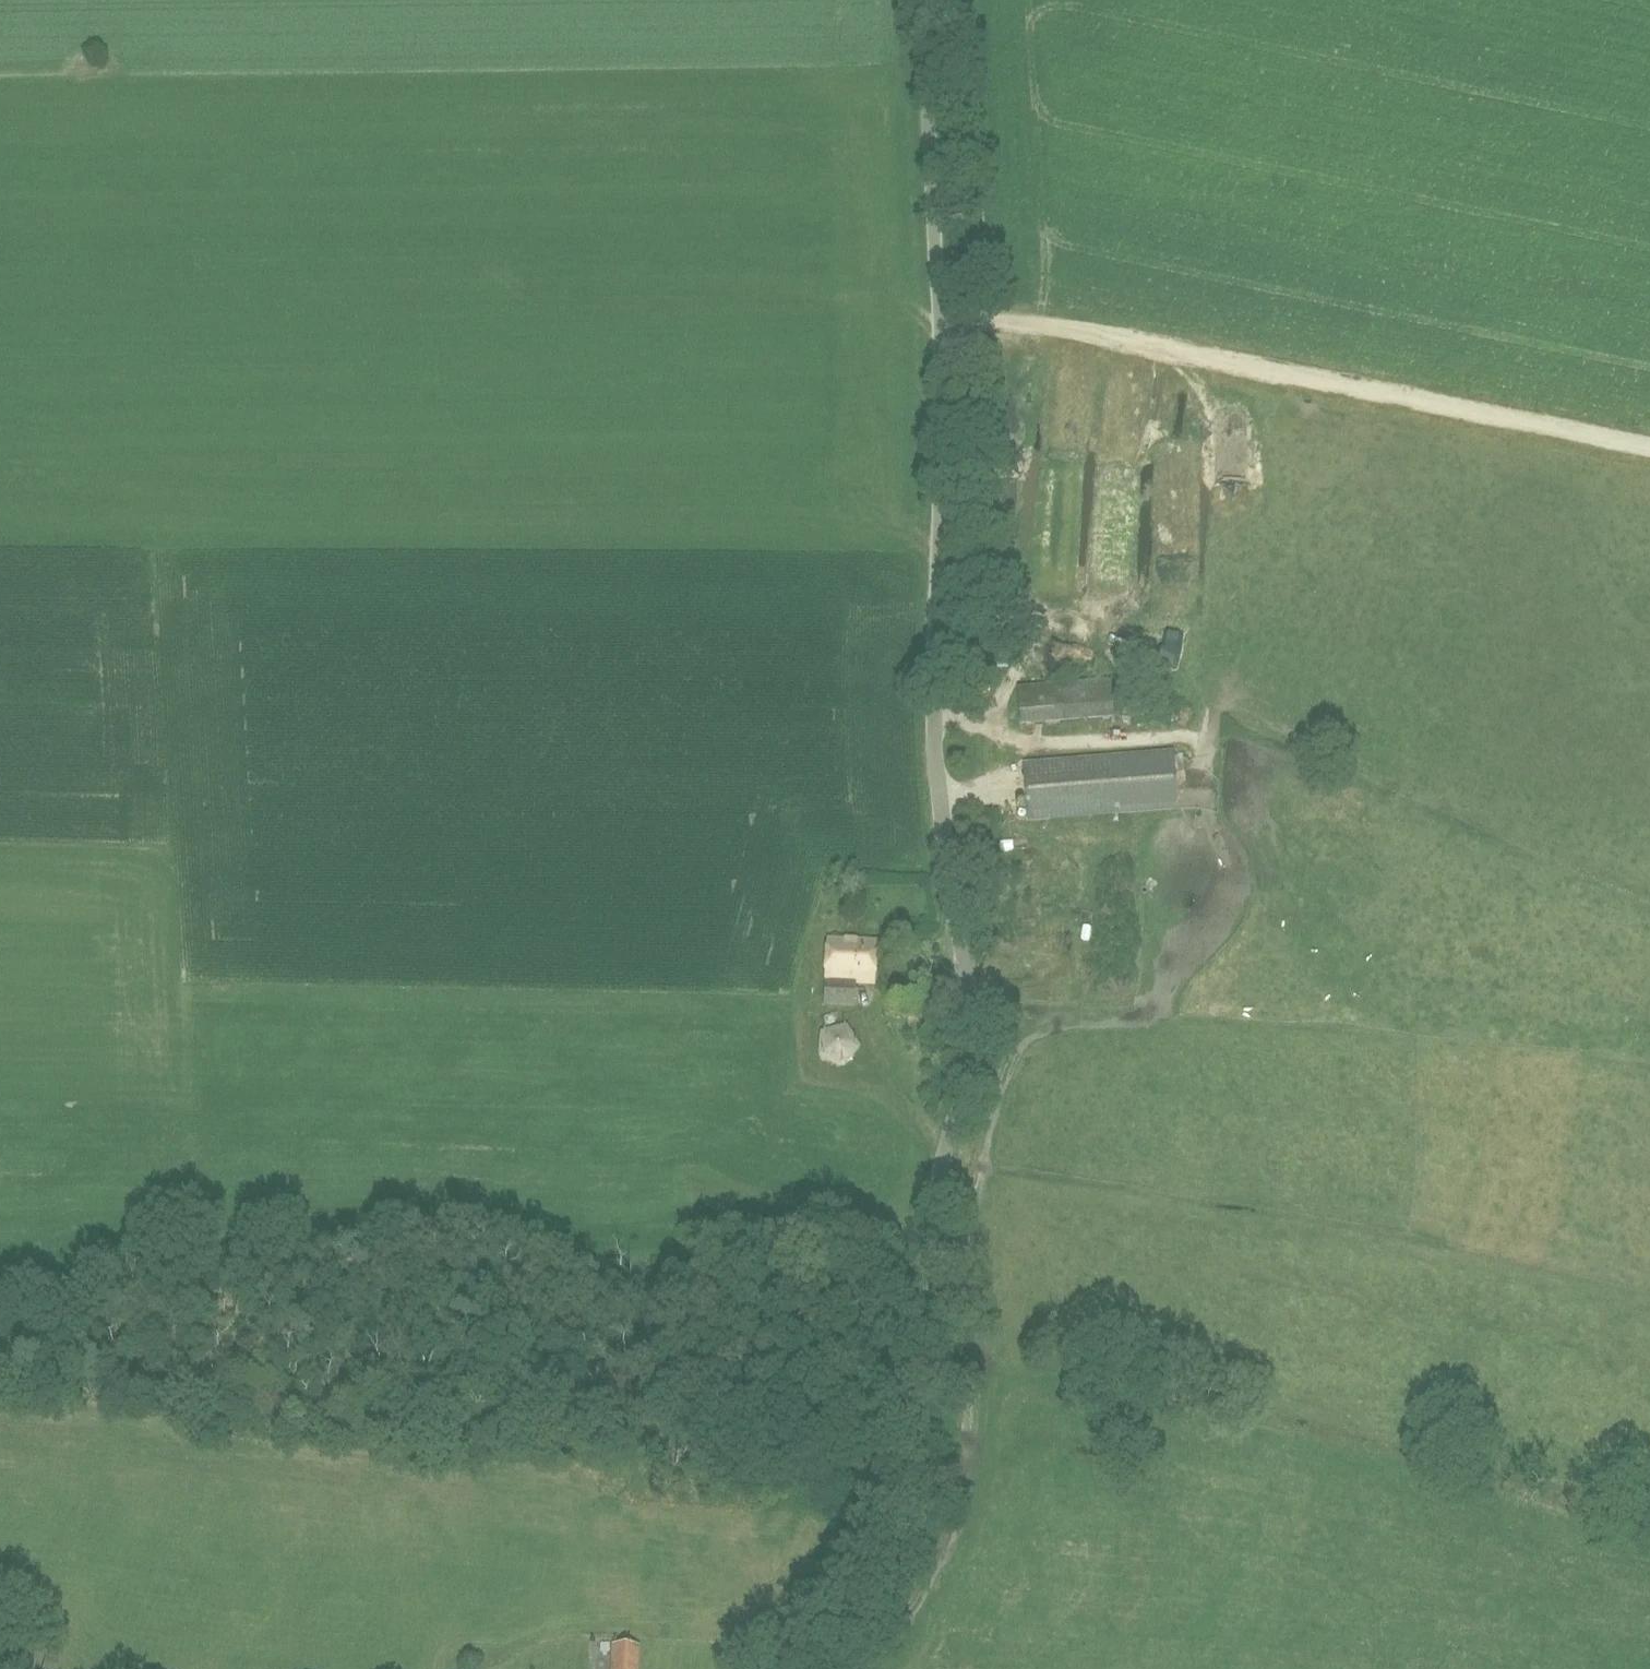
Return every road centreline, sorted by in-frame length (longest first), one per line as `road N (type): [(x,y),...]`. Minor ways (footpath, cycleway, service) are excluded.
road 1 (unclassified): [(768,1668),(858,1569),(884,1510),(914,1359),(927,1233),(978,1072),(977,984),(948,839),(928,0)]
road 2 (track): [(941,316),(1649,454)]

